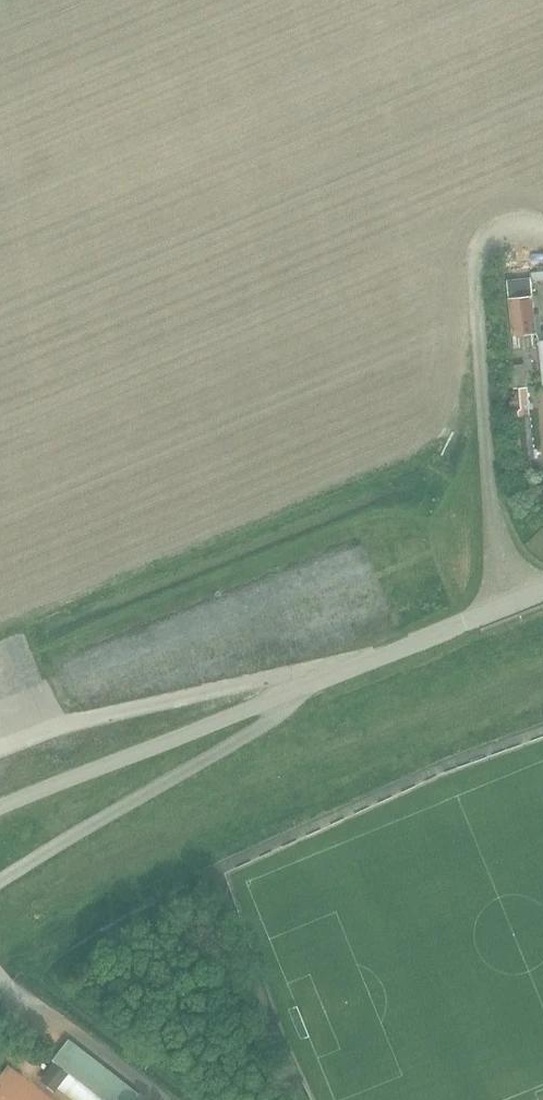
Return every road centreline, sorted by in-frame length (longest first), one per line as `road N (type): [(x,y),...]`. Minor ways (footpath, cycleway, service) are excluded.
road 1 (tertiary): [(0,808),(542,591)]
road 2 (track): [(303,688),(268,682),(135,709),(59,724),(0,749)]

